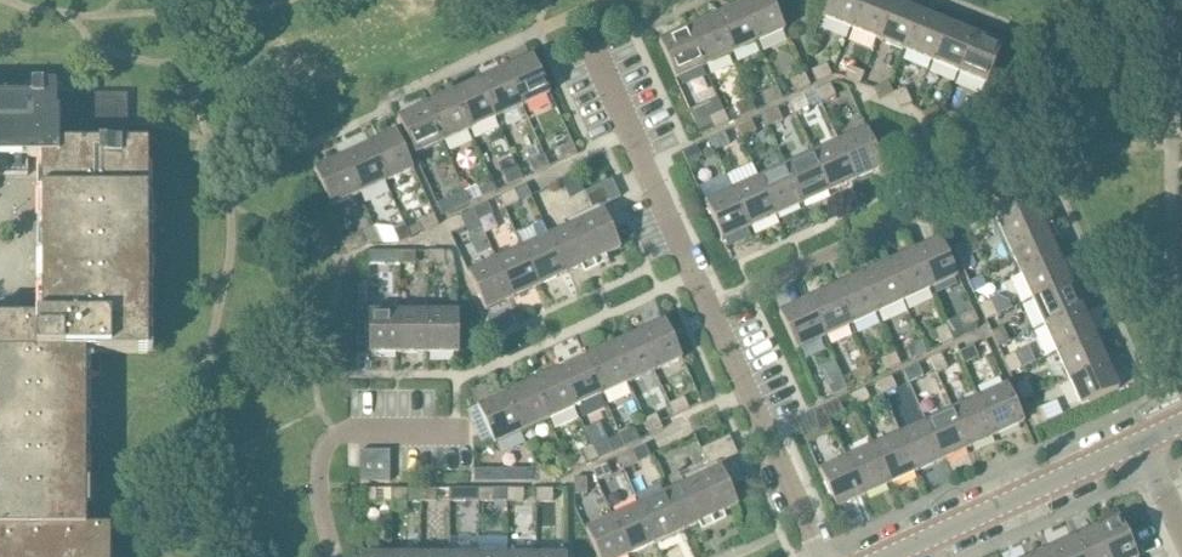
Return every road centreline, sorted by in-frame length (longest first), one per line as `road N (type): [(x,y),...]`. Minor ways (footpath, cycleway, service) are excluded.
road 1 (residential): [(710,309),(1014,172)]
road 2 (residential): [(710,309),(598,57)]
road 3 (tertiary): [(893,556),(1141,441)]
road 4 (residential): [(819,556),(710,309)]
road 5 (residential): [(333,556),(318,486),(321,459),(337,437),(456,432)]

